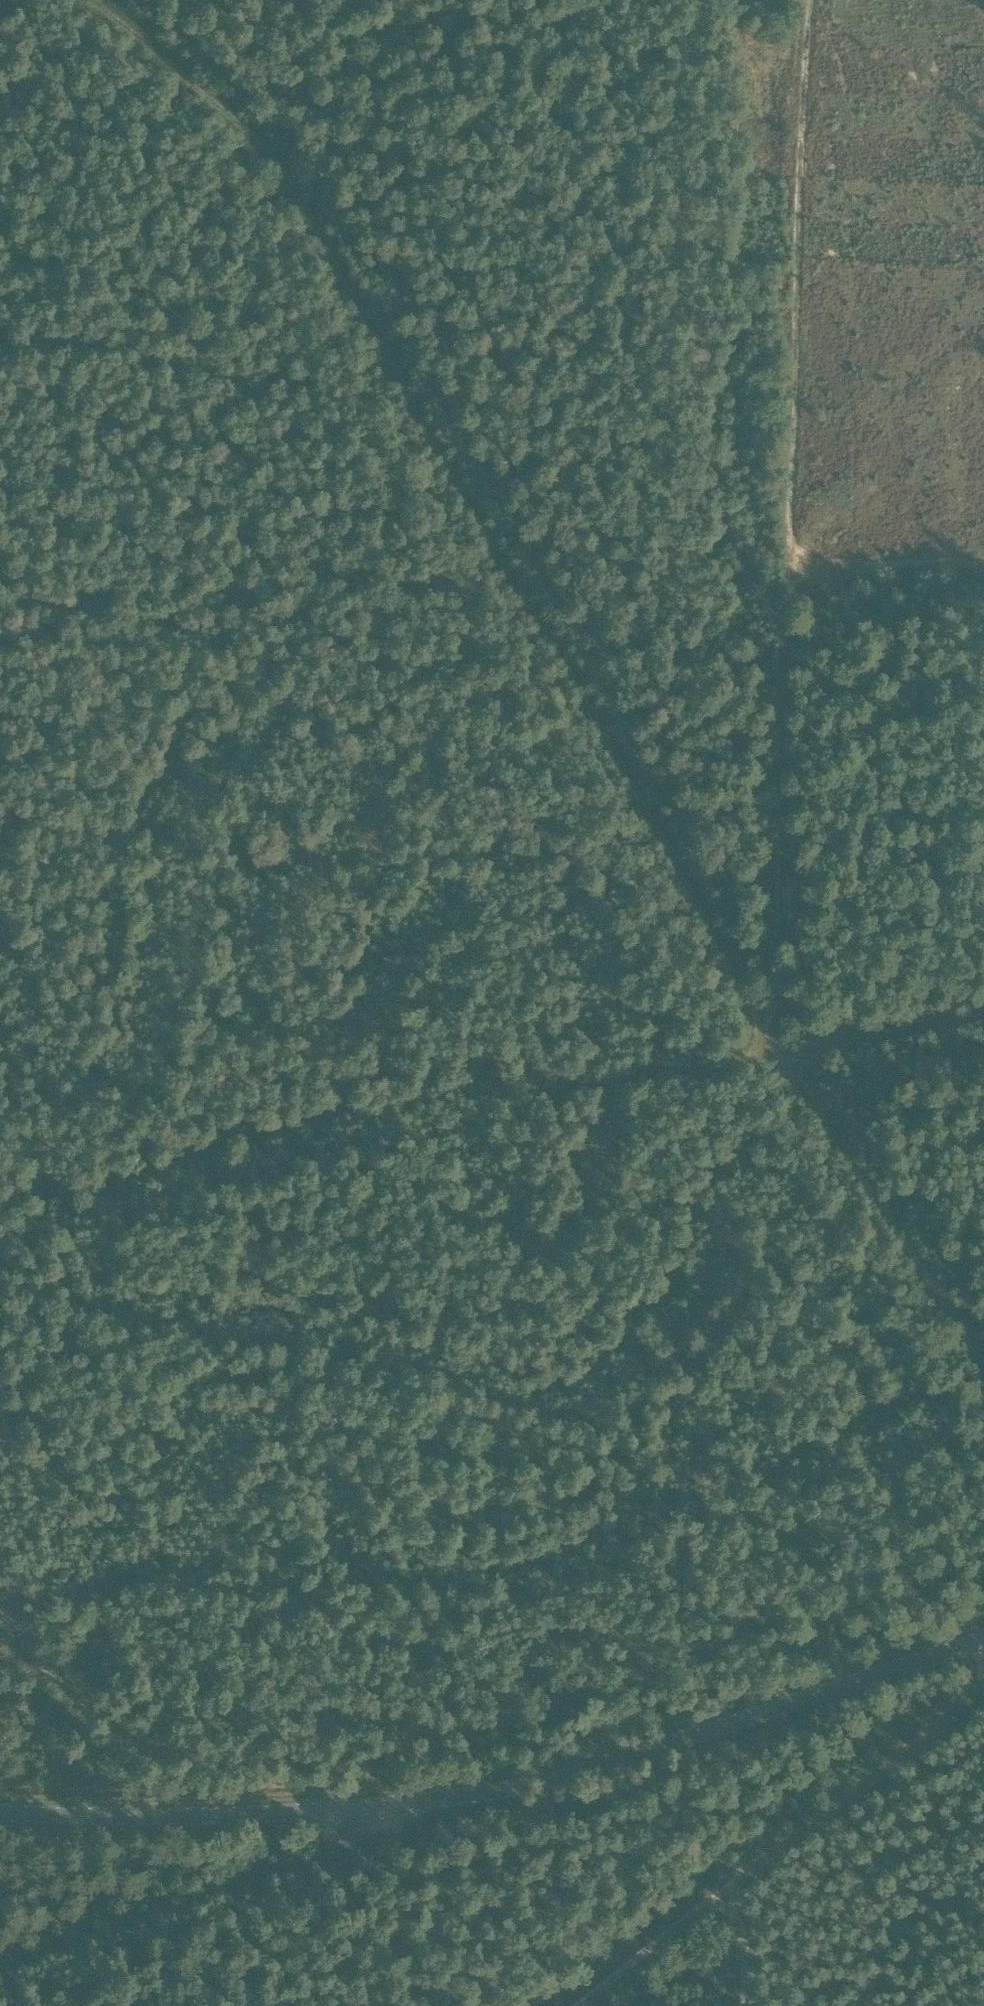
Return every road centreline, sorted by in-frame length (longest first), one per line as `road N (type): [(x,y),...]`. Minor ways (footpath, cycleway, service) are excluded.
road 1 (track): [(778,1062),(258,141),(84,0)]
road 2 (unclassified): [(983,1642),(504,1788),(304,1813),(0,1815)]
road 3 (track): [(983,566),(834,577),(796,565),(790,510),(804,0)]
road 4 (track): [(577,2005),(983,1693)]
road 5 (track): [(778,1062),(983,1366)]
road 6 (track): [(983,1025),(778,1062)]
road 7 (track): [(747,2005),(727,1887)]

